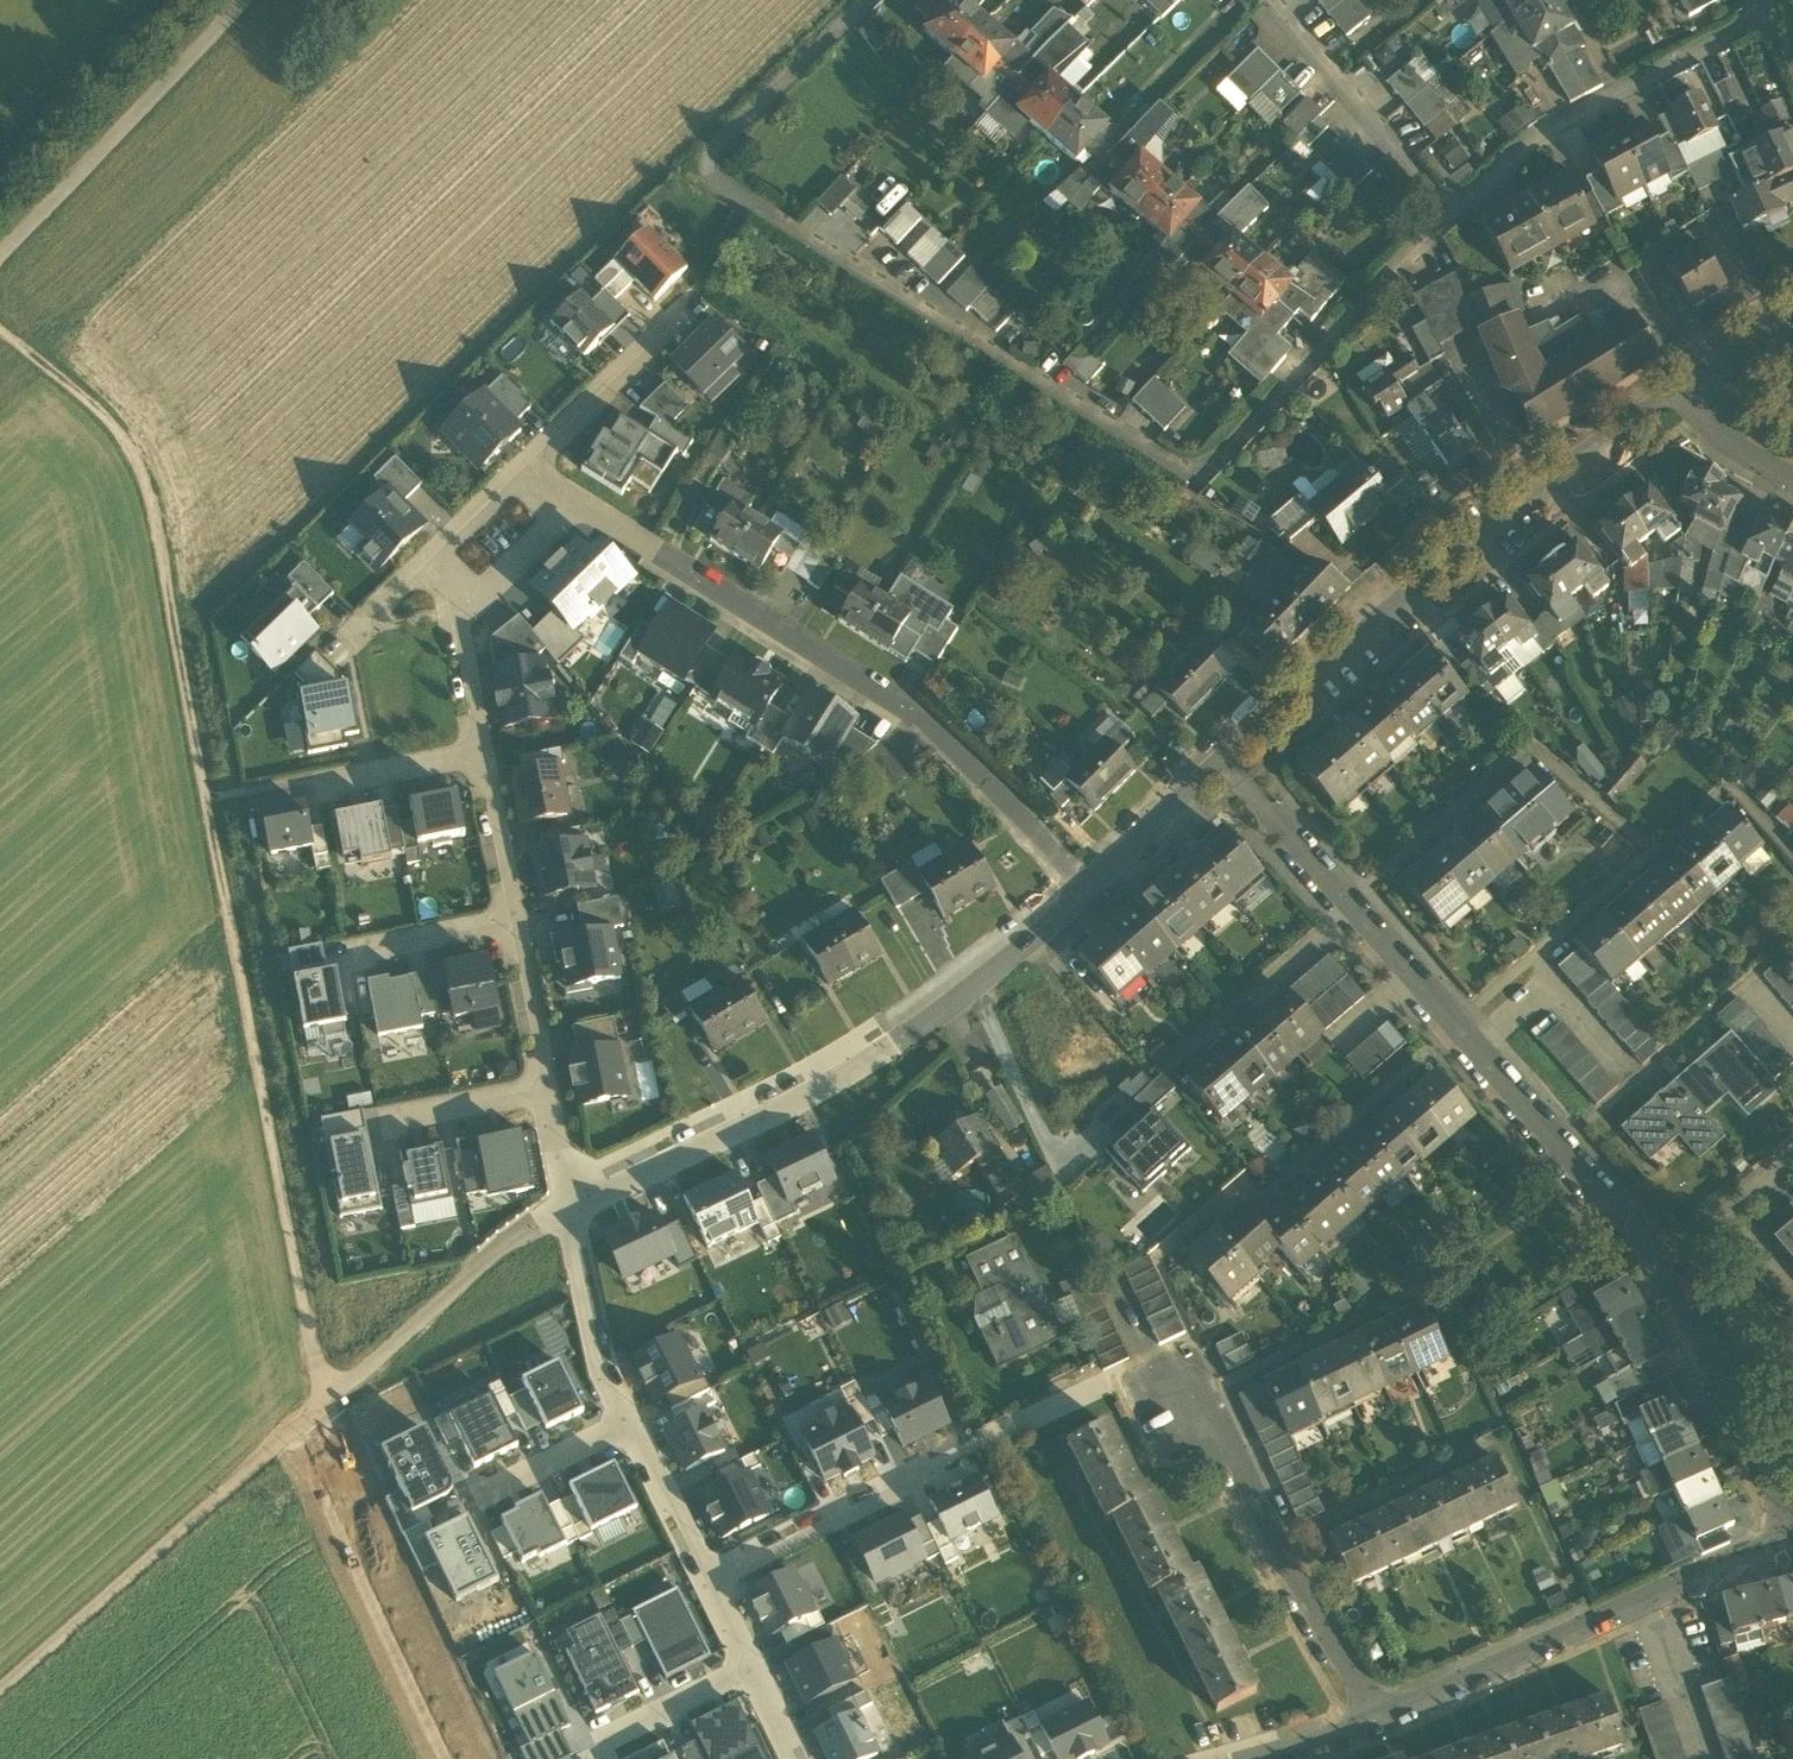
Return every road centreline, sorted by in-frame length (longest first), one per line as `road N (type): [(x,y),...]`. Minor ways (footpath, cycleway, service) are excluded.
road 1 (track): [(0,1694),(323,1410),(141,458),(0,322)]
road 2 (residential): [(864,0),(692,168),(1195,478),(1451,216)]
road 3 (residential): [(1225,757),(1599,1193),(1656,1271)]
road 4 (residential): [(567,1199),(766,1113),(881,1048),(1092,889)]
road 5 (residential): [(1225,757),(1472,540),(1671,392)]
road 6 (residential): [(1092,889),(917,718),(655,553)]
road 7 (residential): [(1367,1722),(1790,1538)]
road 8 (residential): [(1367,1722),(1182,1359)]
road 9 (residential): [(1451,216),(1533,138),(1775,15)]
road 10 (track): [(0,256),(243,0)]
road 11 (unclassified): [(323,1410),(497,1248),(567,1199)]
road 12 (residential): [(1656,1271),(1790,1538)]
road 13 (residential): [(1268,0),(1451,216)]
road 14 (residential): [(701,293),(524,465)]
road 15 (residential): [(710,1577),(923,1471)]
road 16 (residential): [(567,1199),(600,1370),(628,1425)]
road 17 (residential): [(439,550),(482,751)]
road 18 (residential): [(1092,889),(1225,757)]
road 19 (residential): [(482,751),(514,921)]
road 20 (residential): [(514,921),(545,1091)]
road 21 (residential): [(628,1425),(710,1577)]
road 22 (residential): [(1656,1271),(1792,1173)]
road 23 (residential): [(514,921),(358,952)]
road 24 (residential): [(524,465),(655,553)]
road 25 (residential): [(628,1425),(487,1495)]
road 26 (residential): [(751,1670),(610,1736)]
road 27 (residential): [(545,1091),(392,1119)]
road 28 (residential): [(1792,480),(1732,446),(1671,392)]
road 29 (residential): [(482,751),(336,780)]
road 30 (residential): [(1671,392),(1792,324)]
road 31 (residential): [(1249,1758),(1367,1722)]
road 32 (residential): [(439,550),(352,636)]
road 33 (residential): [(524,465),(439,550)]

